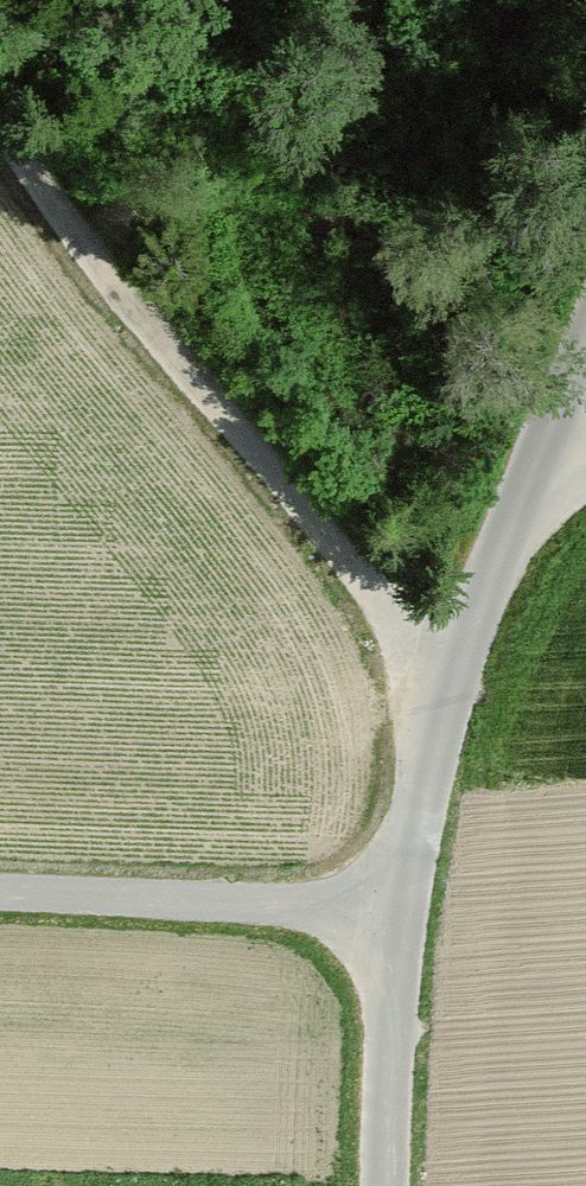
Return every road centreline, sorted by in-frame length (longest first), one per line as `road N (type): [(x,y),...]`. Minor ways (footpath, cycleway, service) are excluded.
road 1 (track): [(0,120),(86,249),(450,672)]
road 2 (unclassified): [(388,909),(450,672),(585,372)]
road 3 (track): [(0,893),(388,909)]
road 4 (unclassified): [(388,909),(387,1185)]

